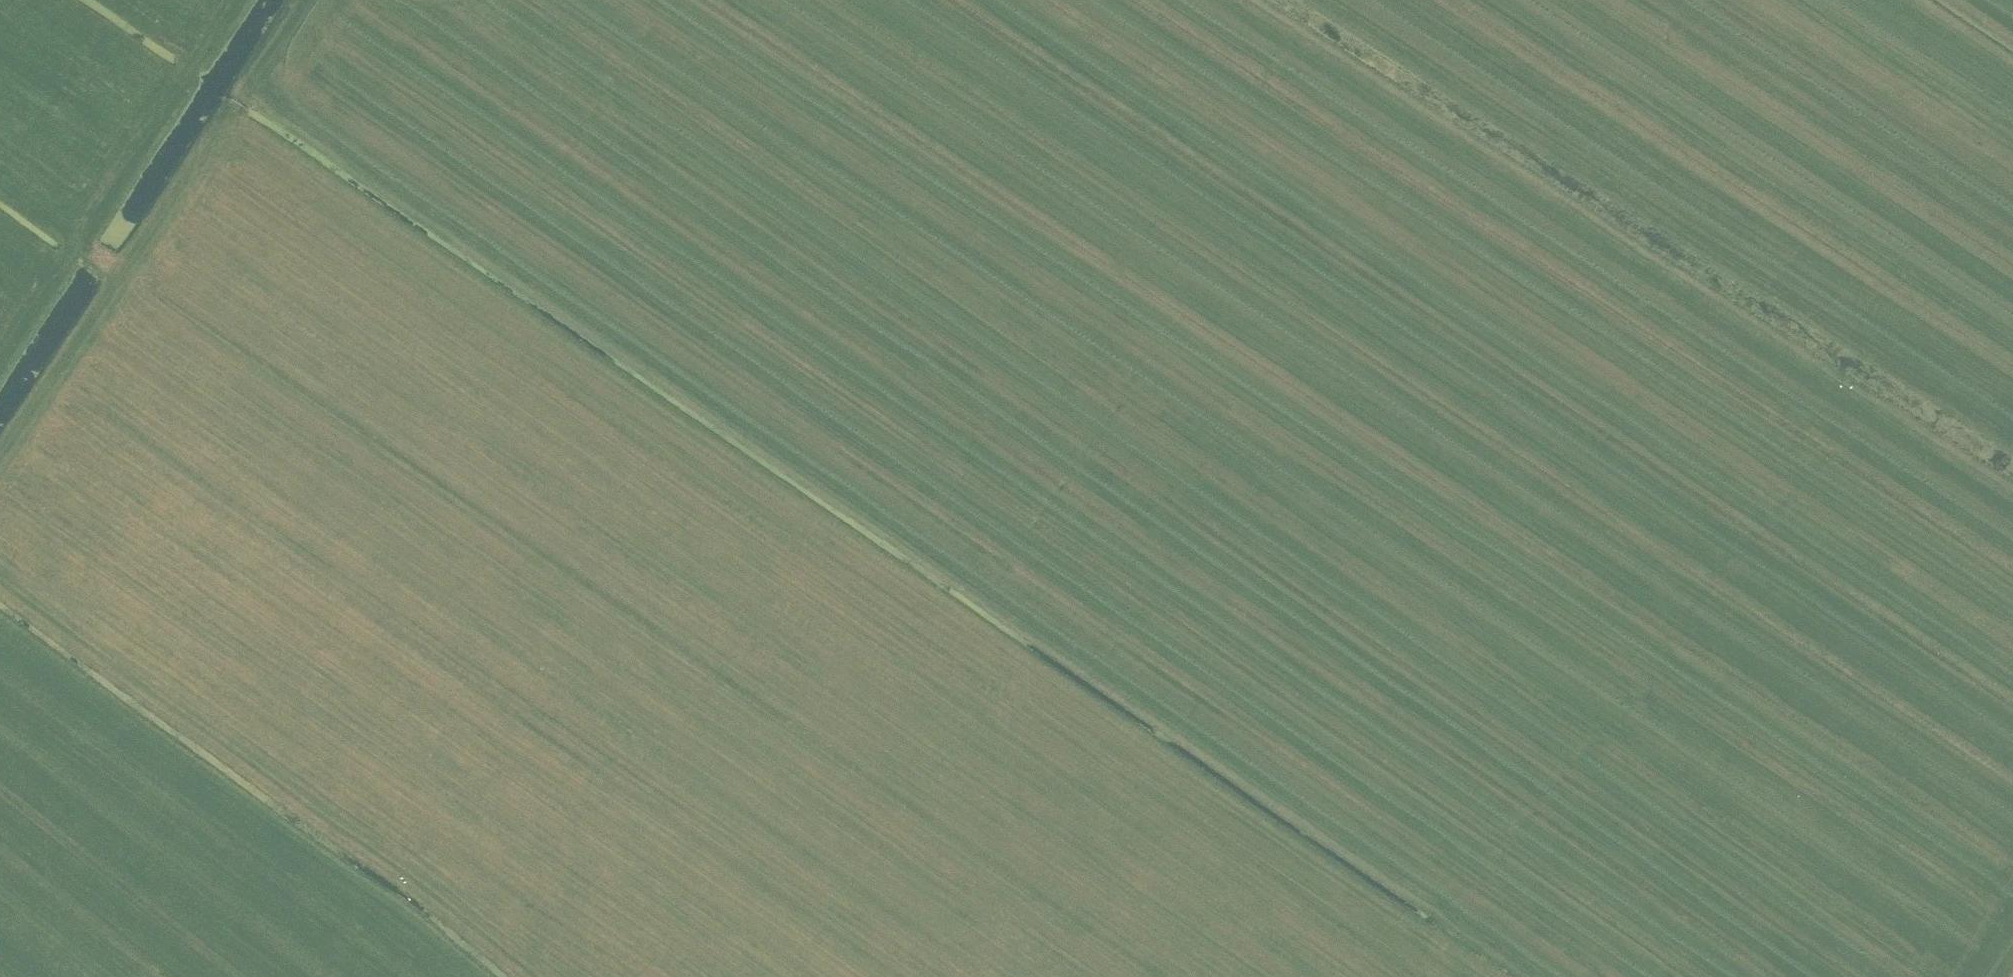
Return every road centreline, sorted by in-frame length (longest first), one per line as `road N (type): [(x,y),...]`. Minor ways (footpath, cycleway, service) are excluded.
road 1 (track): [(0,463),(312,0)]

